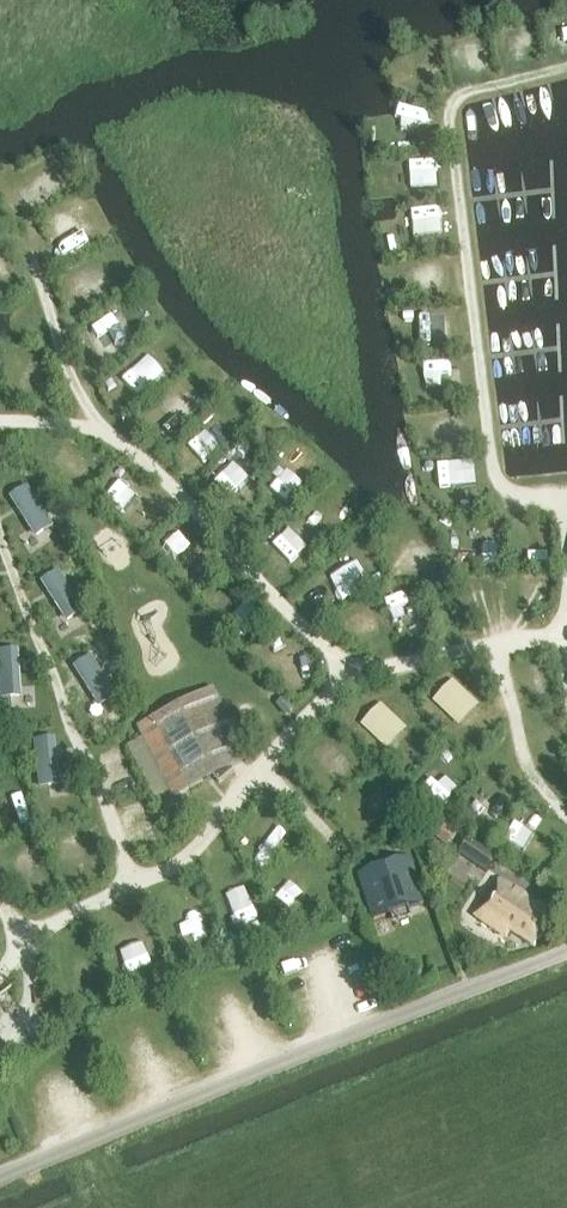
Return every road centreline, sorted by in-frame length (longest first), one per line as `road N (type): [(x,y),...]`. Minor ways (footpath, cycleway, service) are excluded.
road 1 (unclassified): [(0,1176),(566,951)]

